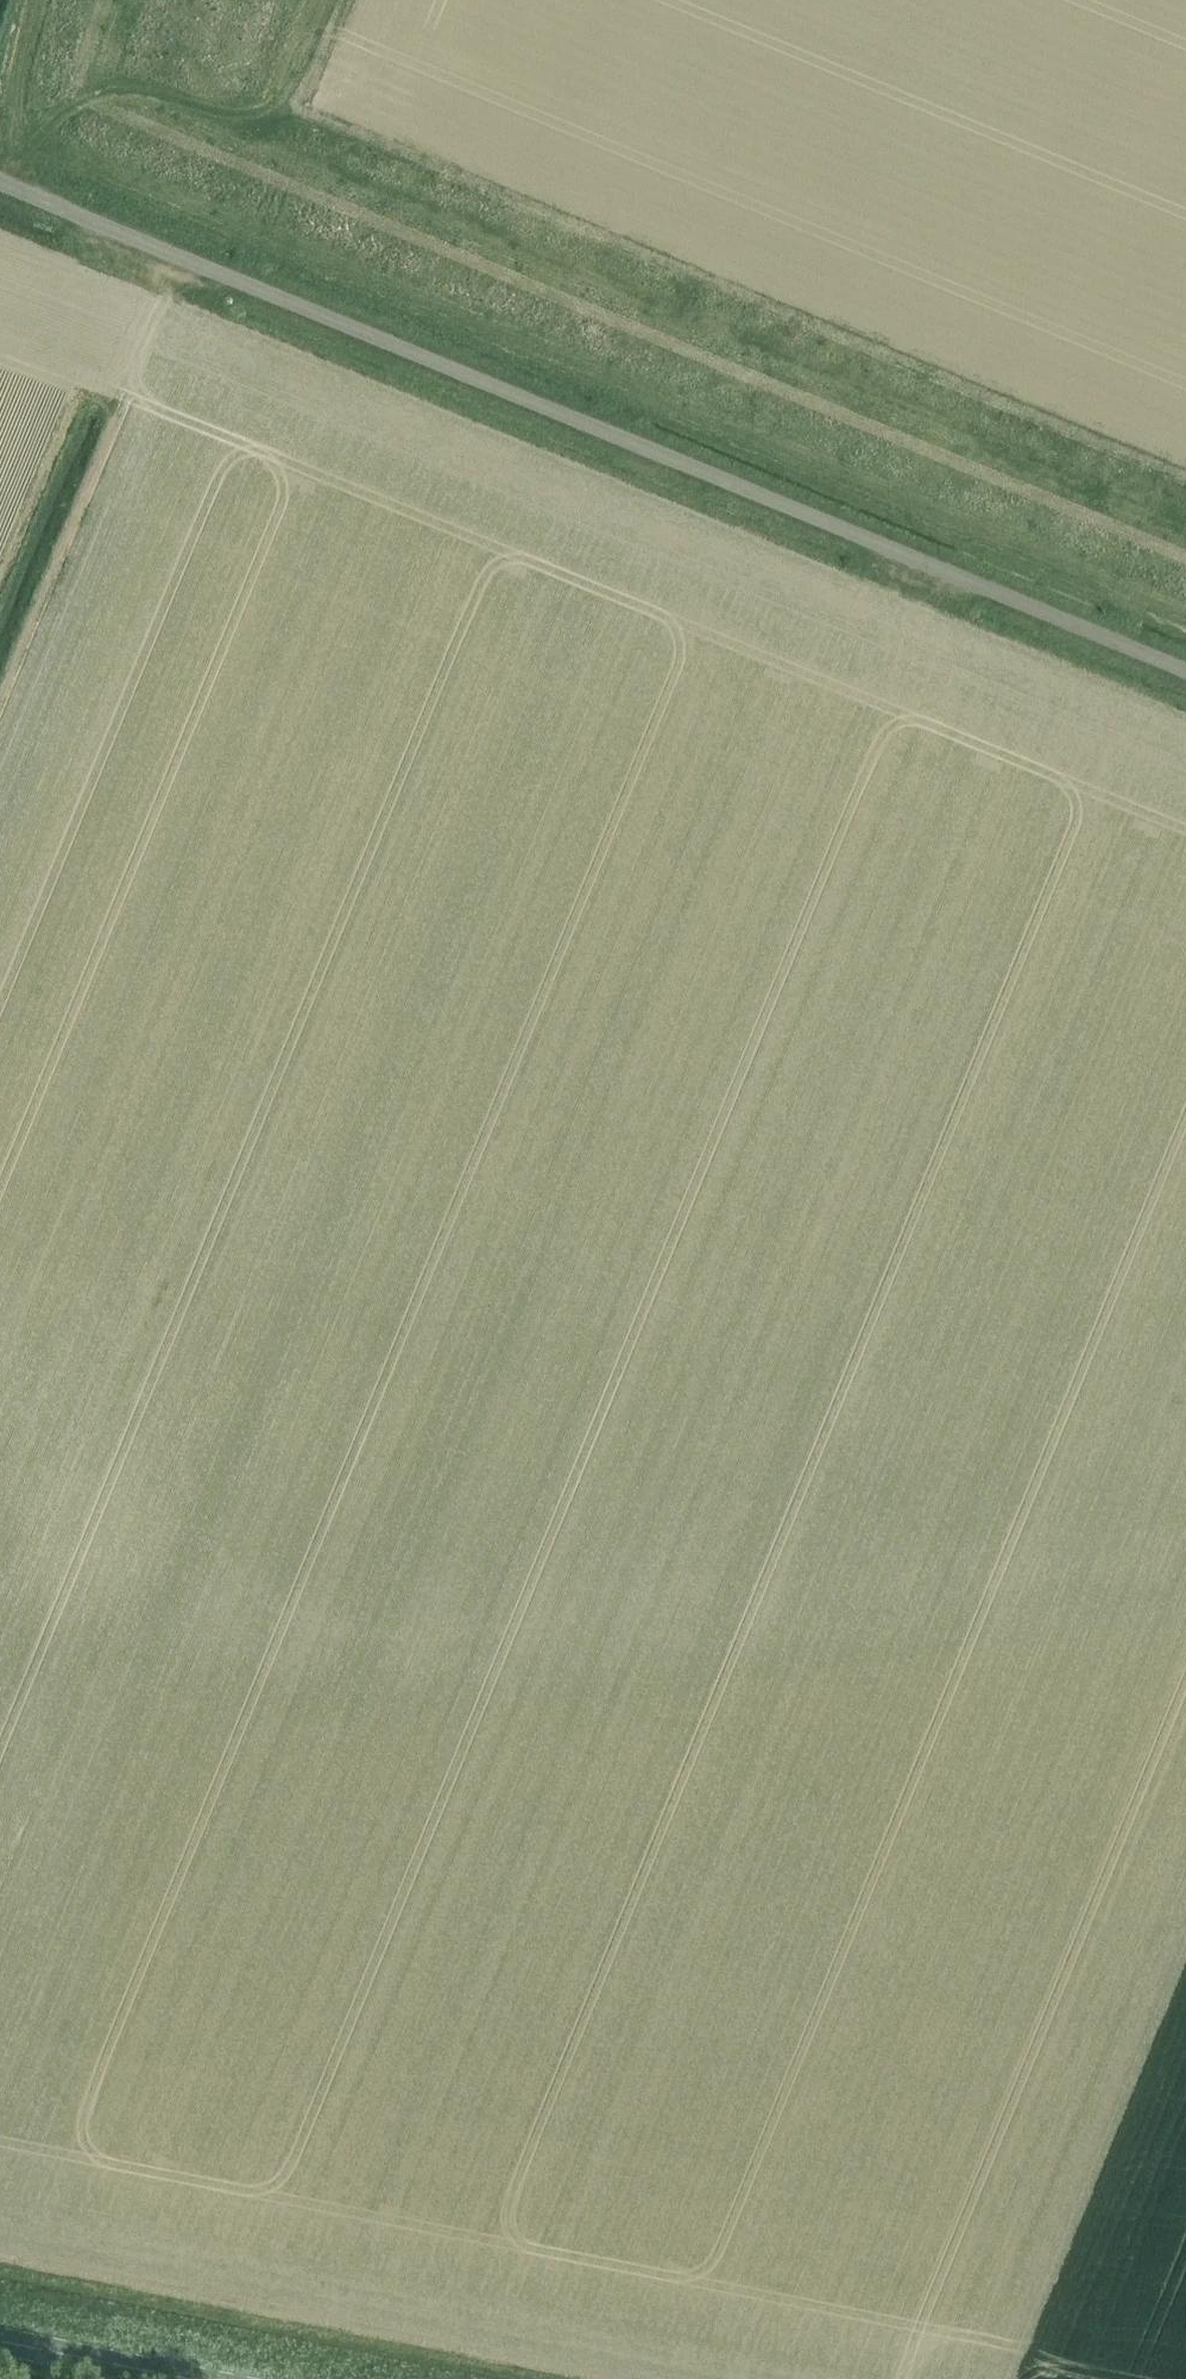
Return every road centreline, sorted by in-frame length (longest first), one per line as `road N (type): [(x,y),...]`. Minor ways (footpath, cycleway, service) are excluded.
road 1 (unclassified): [(0,182),(1185,671)]
road 2 (tertiary): [(161,2378),(0,2347)]

